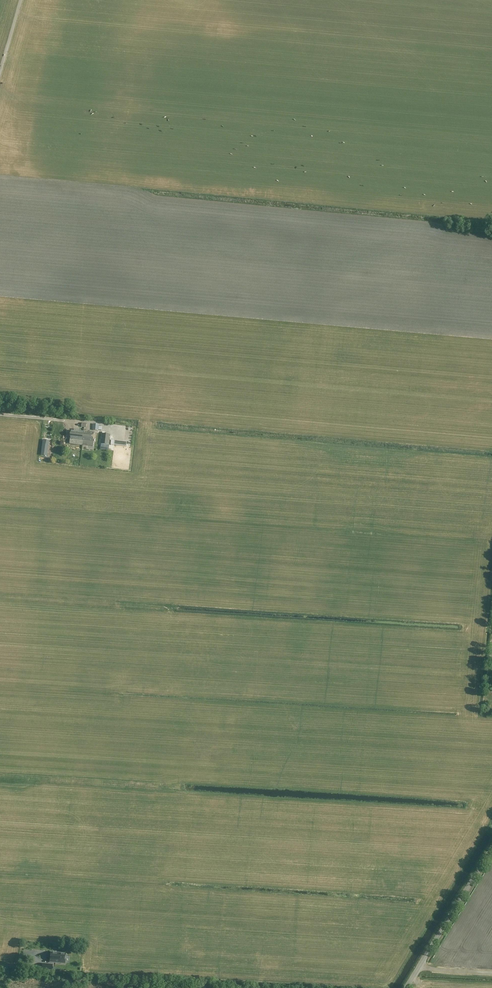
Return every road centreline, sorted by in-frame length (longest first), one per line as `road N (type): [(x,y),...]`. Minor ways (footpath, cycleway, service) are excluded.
road 1 (unclassified): [(406,987),(491,847)]

